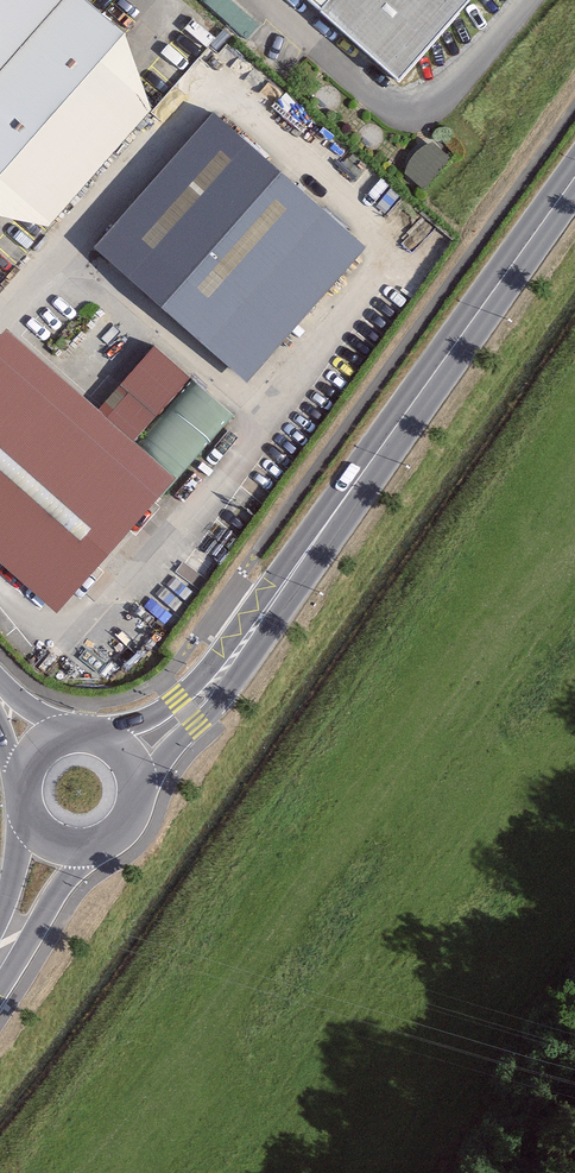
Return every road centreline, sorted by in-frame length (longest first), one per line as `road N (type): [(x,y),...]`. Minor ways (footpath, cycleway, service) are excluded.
road 1 (primary): [(574,177),(236,653)]
road 2 (primary): [(136,796),(236,653)]
road 3 (primary): [(0,975),(100,844)]
road 4 (primary): [(236,653),(180,701),(99,735)]

